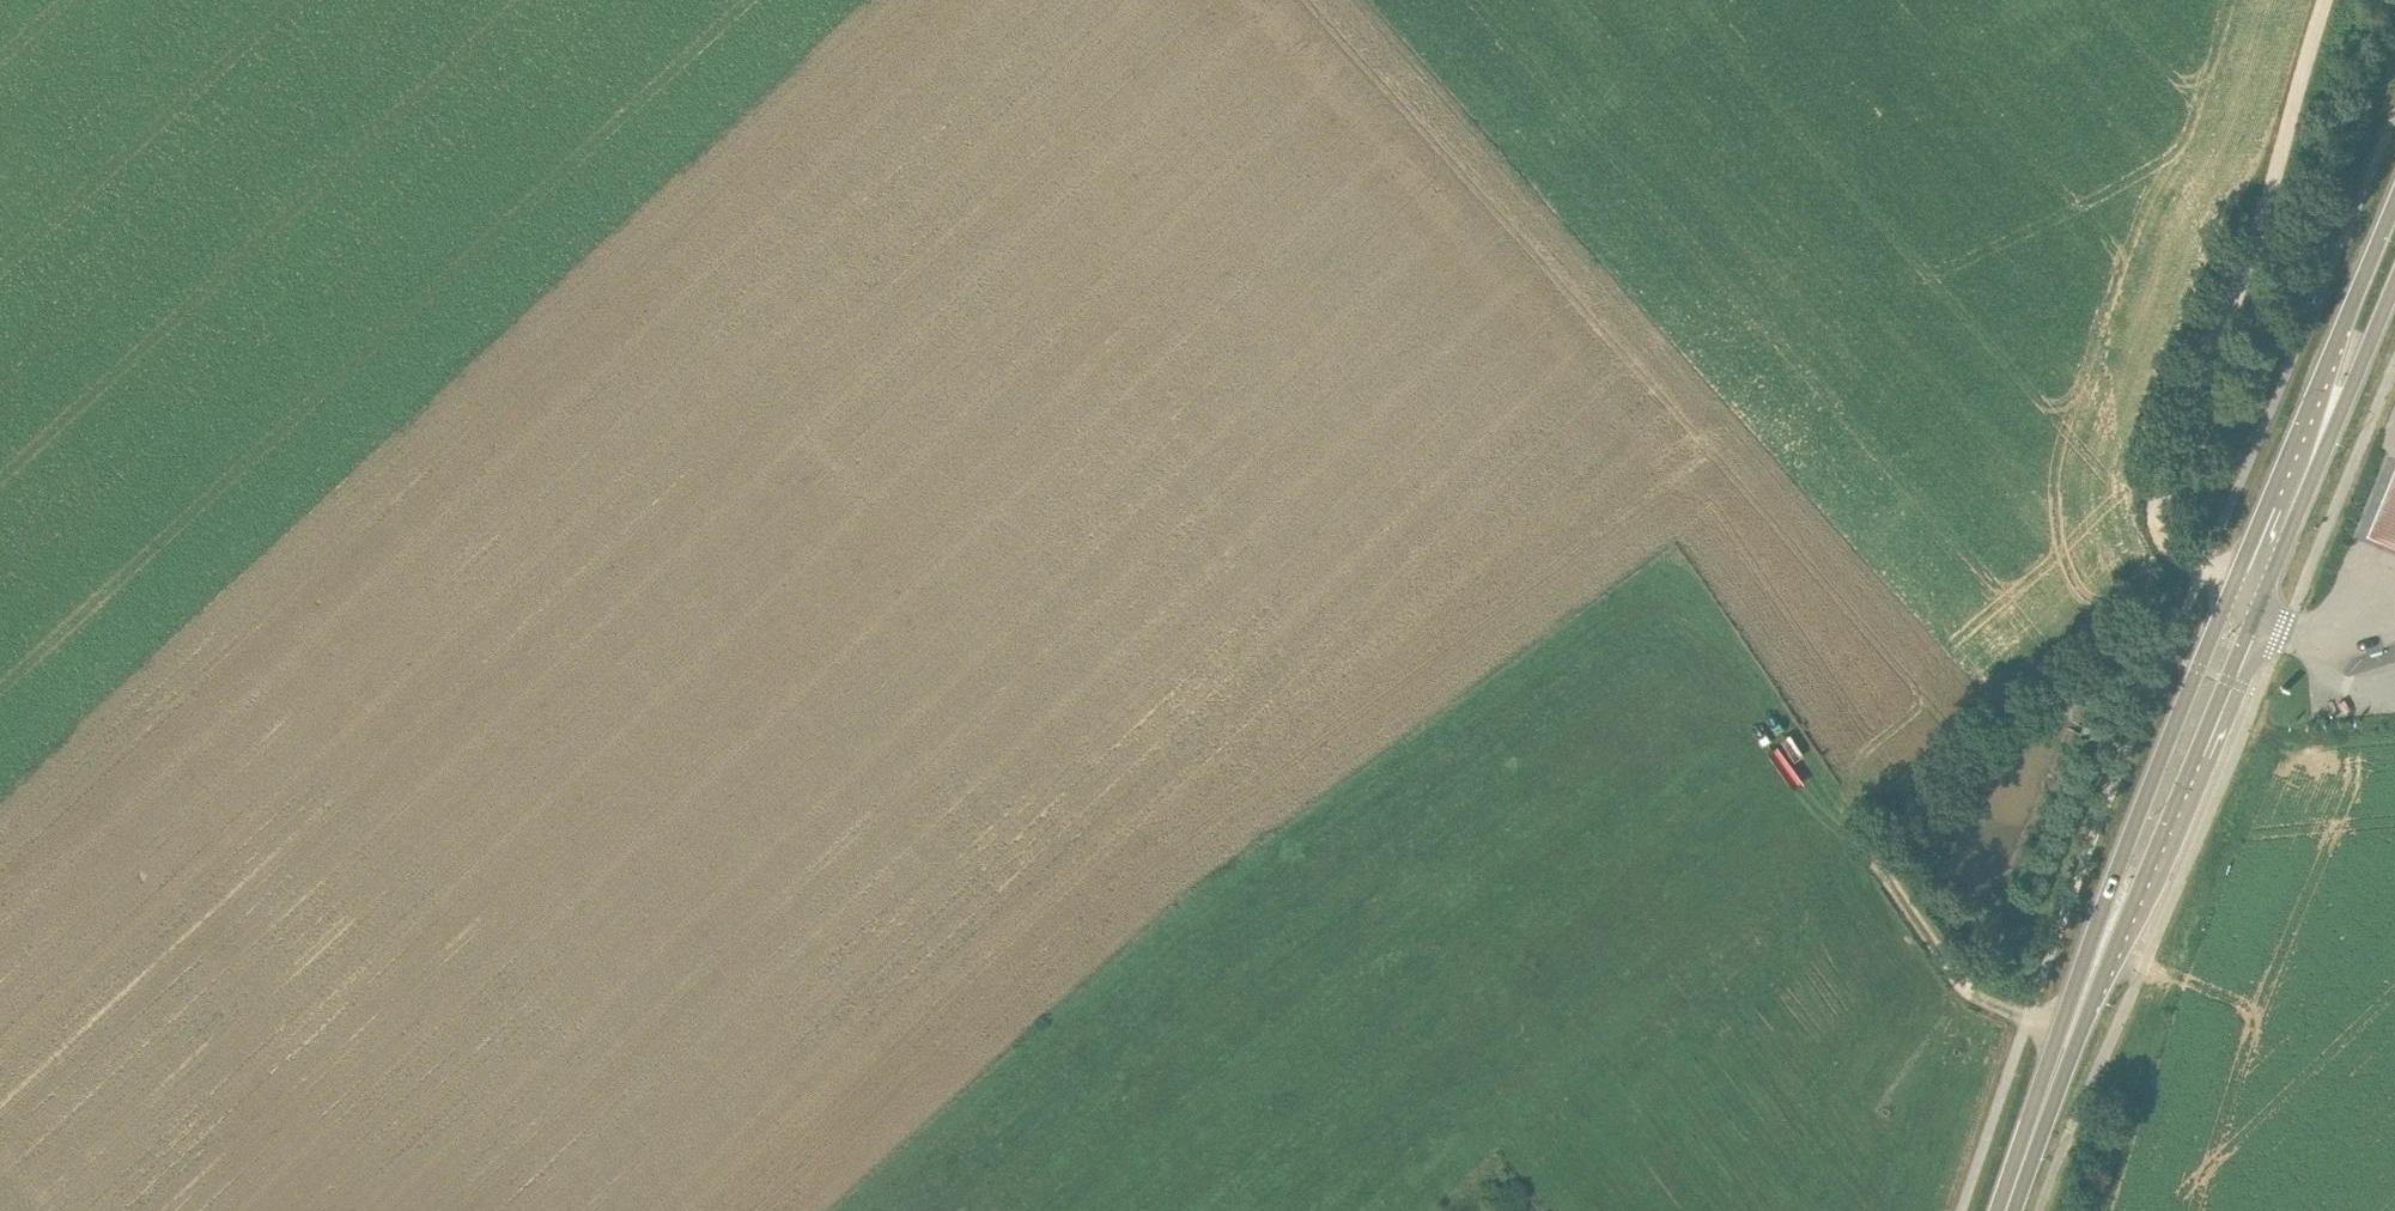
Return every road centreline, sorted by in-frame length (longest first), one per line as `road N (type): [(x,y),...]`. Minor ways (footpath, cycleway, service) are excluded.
road 1 (secondary): [(2394,196),(2144,799),(2114,880),(2102,946)]
road 2 (secondary): [(2102,946),(2137,892),(2394,287)]
road 3 (track): [(2328,0),(2246,260),(2155,492),(2159,531),(2173,549),(2205,566)]
road 4 (secondary): [(2007,1210),(2102,946)]

